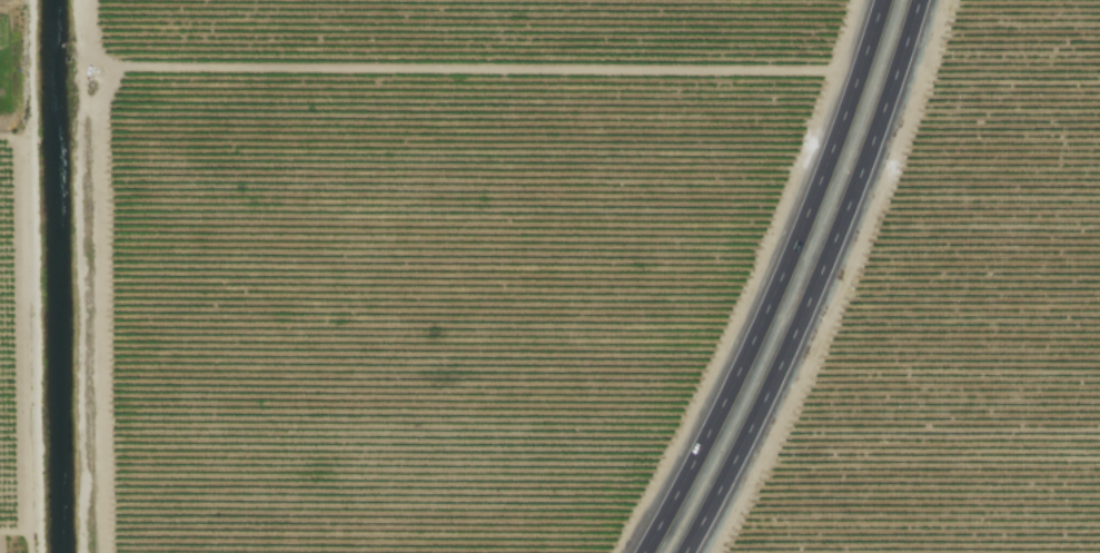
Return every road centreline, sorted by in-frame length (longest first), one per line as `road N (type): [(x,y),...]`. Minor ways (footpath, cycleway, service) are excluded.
road 1 (primary): [(885,0),(792,256),(646,552)]
road 2 (primary): [(689,552),(828,268),(924,0)]

